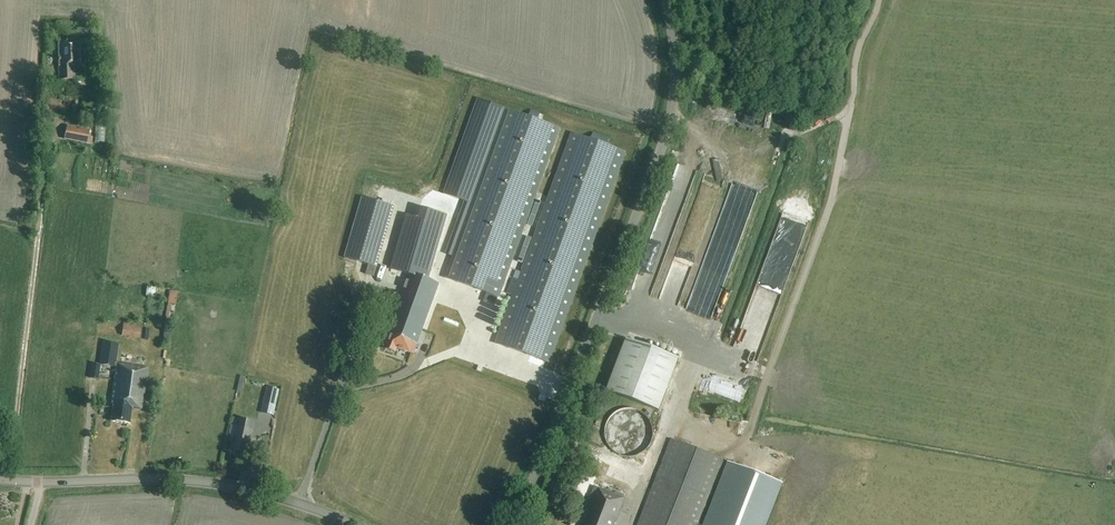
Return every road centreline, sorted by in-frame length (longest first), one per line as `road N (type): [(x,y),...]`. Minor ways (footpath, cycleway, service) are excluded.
road 1 (track): [(878,0),(855,58),(824,223),(745,445),(666,433),(626,524)]
road 2 (unclassified): [(512,524),(660,151),(677,67),(666,0)]
road 3 (track): [(10,481),(46,140)]
road 4 (tertiary): [(353,524),(225,485),(43,482)]

